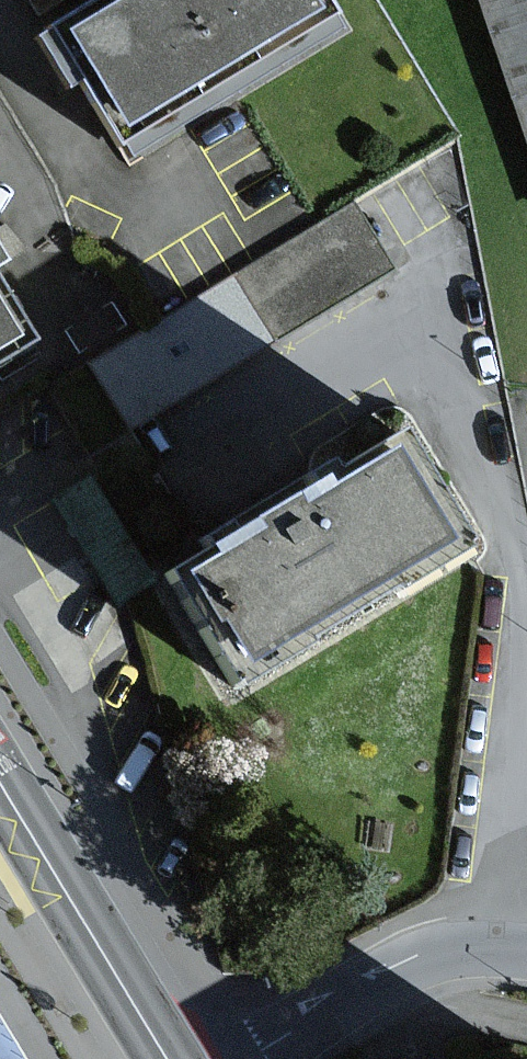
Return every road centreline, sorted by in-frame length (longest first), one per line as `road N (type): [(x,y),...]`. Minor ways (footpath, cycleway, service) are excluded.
road 1 (tertiary): [(164,1058),(0,787)]
road 2 (residential): [(526,954),(439,958),(373,983),(239,1058)]

